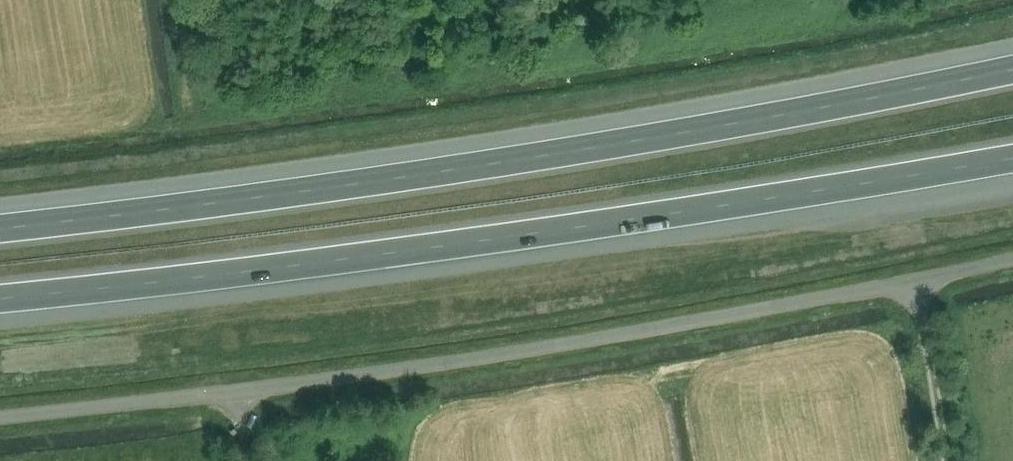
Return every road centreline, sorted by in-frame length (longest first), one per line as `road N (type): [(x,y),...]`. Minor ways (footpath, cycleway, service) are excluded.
road 1 (unclassified): [(0,419),(239,394),(691,321),(1012,258)]
road 2 (motorway): [(1012,68),(453,169),(0,228)]
road 3 (motorway): [(0,298),(491,240),(1012,158)]

